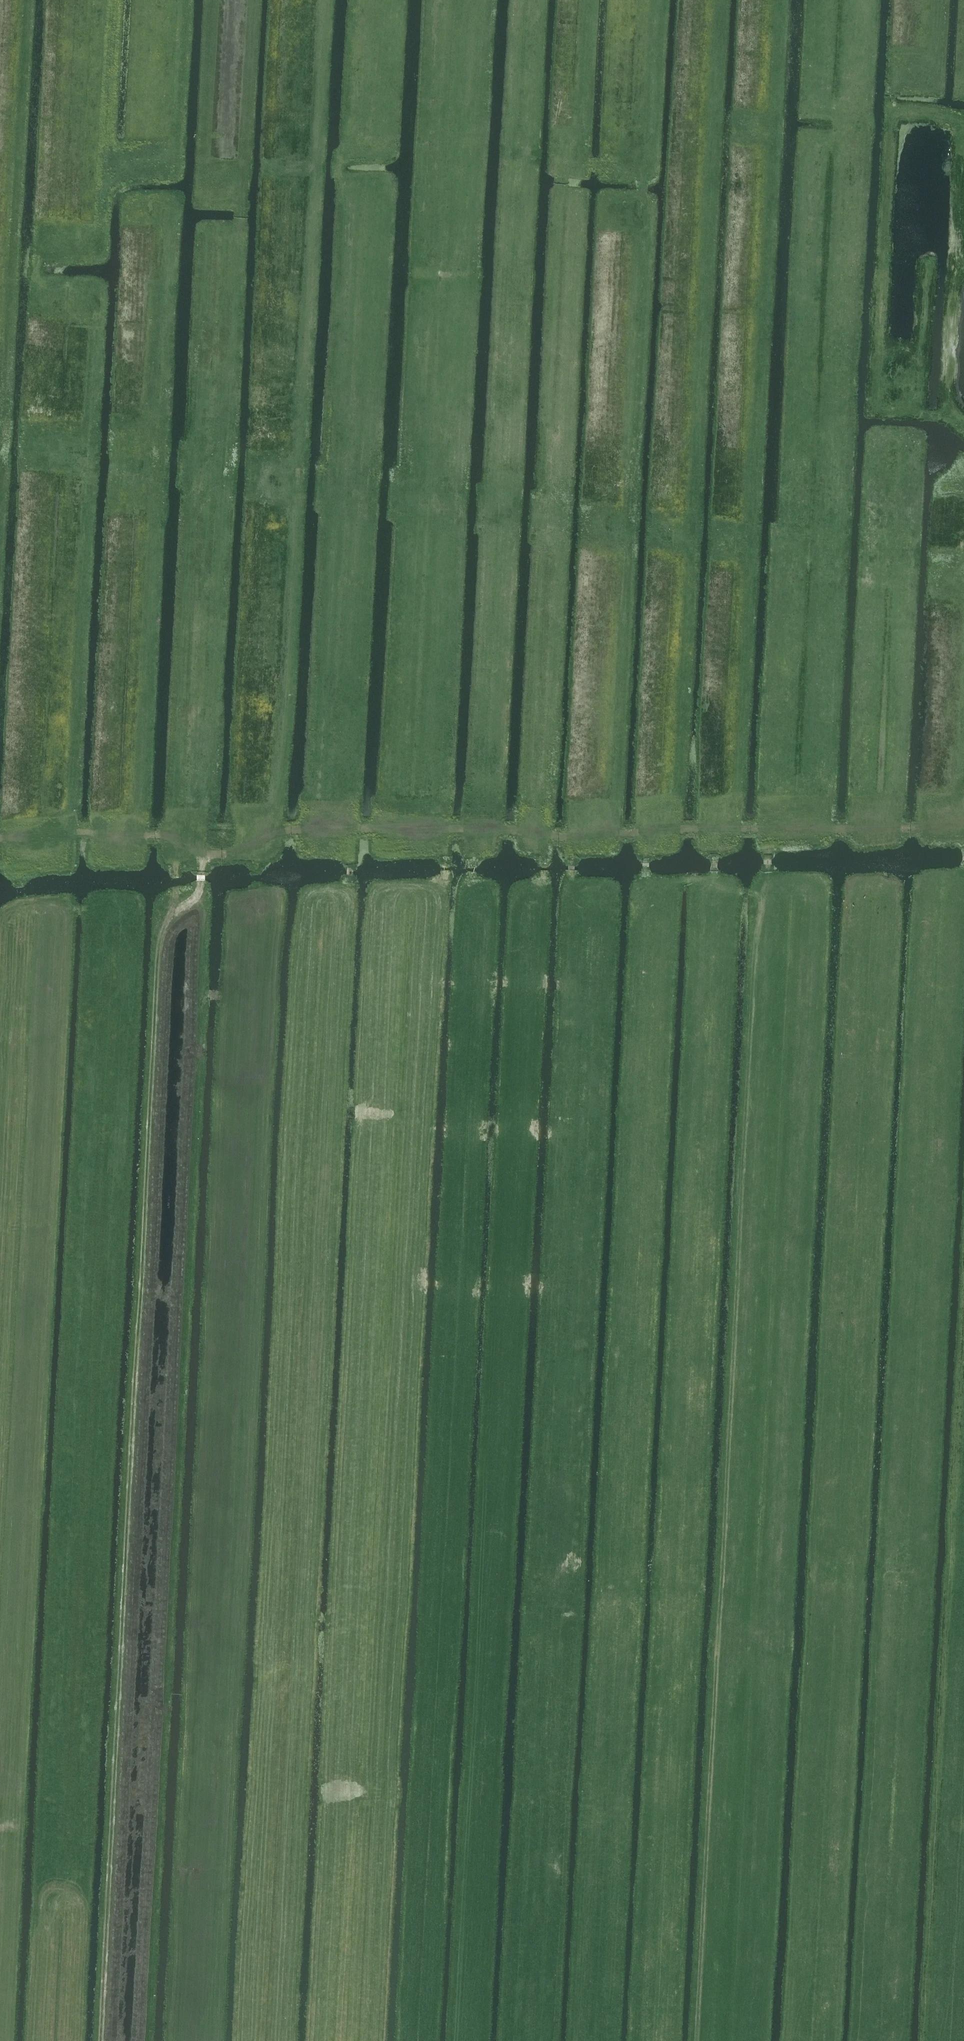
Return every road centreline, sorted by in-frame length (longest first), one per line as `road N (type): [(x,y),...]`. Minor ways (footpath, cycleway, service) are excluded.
road 1 (track): [(694,2040),(764,903),(694,879),(652,890),(646,882),(654,721)]
road 2 (track): [(100,2040),(159,951),(176,888),(174,850),(166,839),(104,833),(0,837)]

